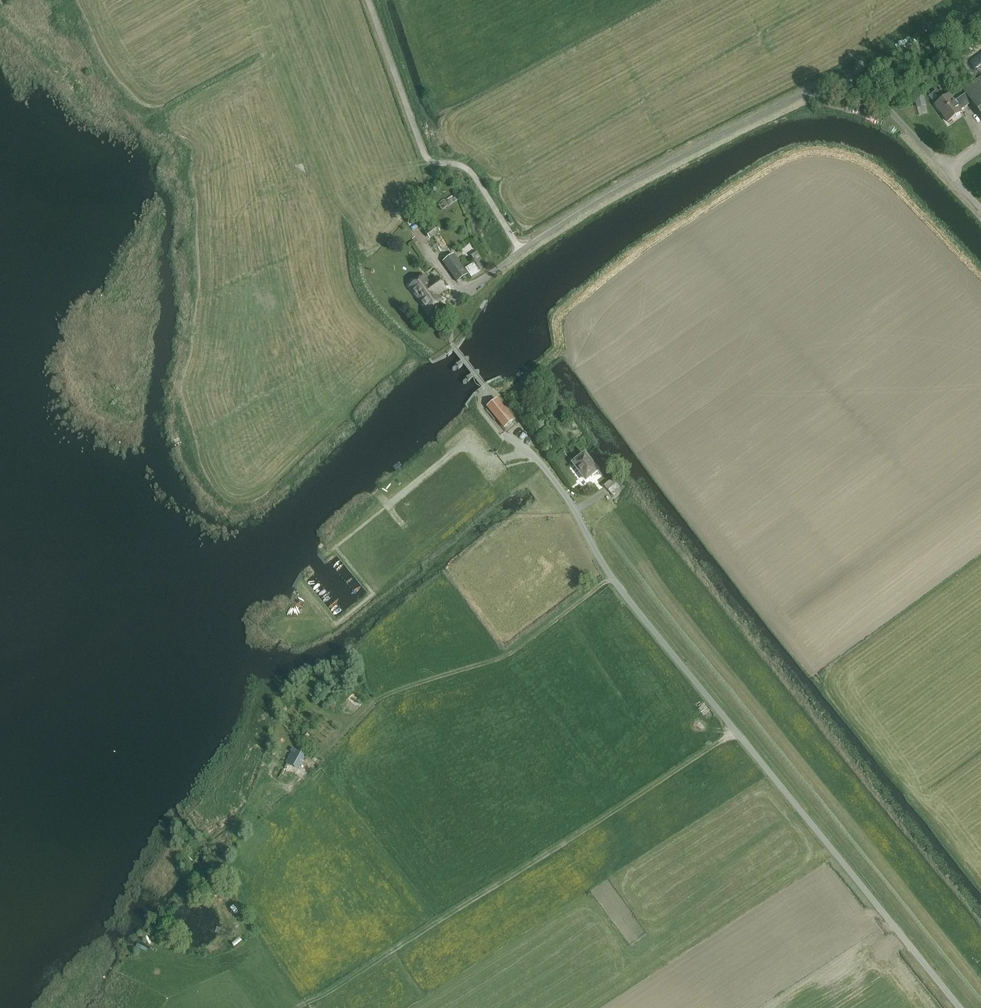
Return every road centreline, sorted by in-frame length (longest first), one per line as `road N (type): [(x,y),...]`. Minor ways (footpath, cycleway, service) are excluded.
road 1 (unclassified): [(958,1007),(619,588),(565,495),(518,437)]
road 2 (track): [(301,1007),(736,731)]
road 3 (unclassified): [(495,270),(606,196),(829,82),(867,87)]
road 4 (track): [(368,707),(510,654),(611,576)]
road 5 (unclassified): [(980,208),(867,87)]

